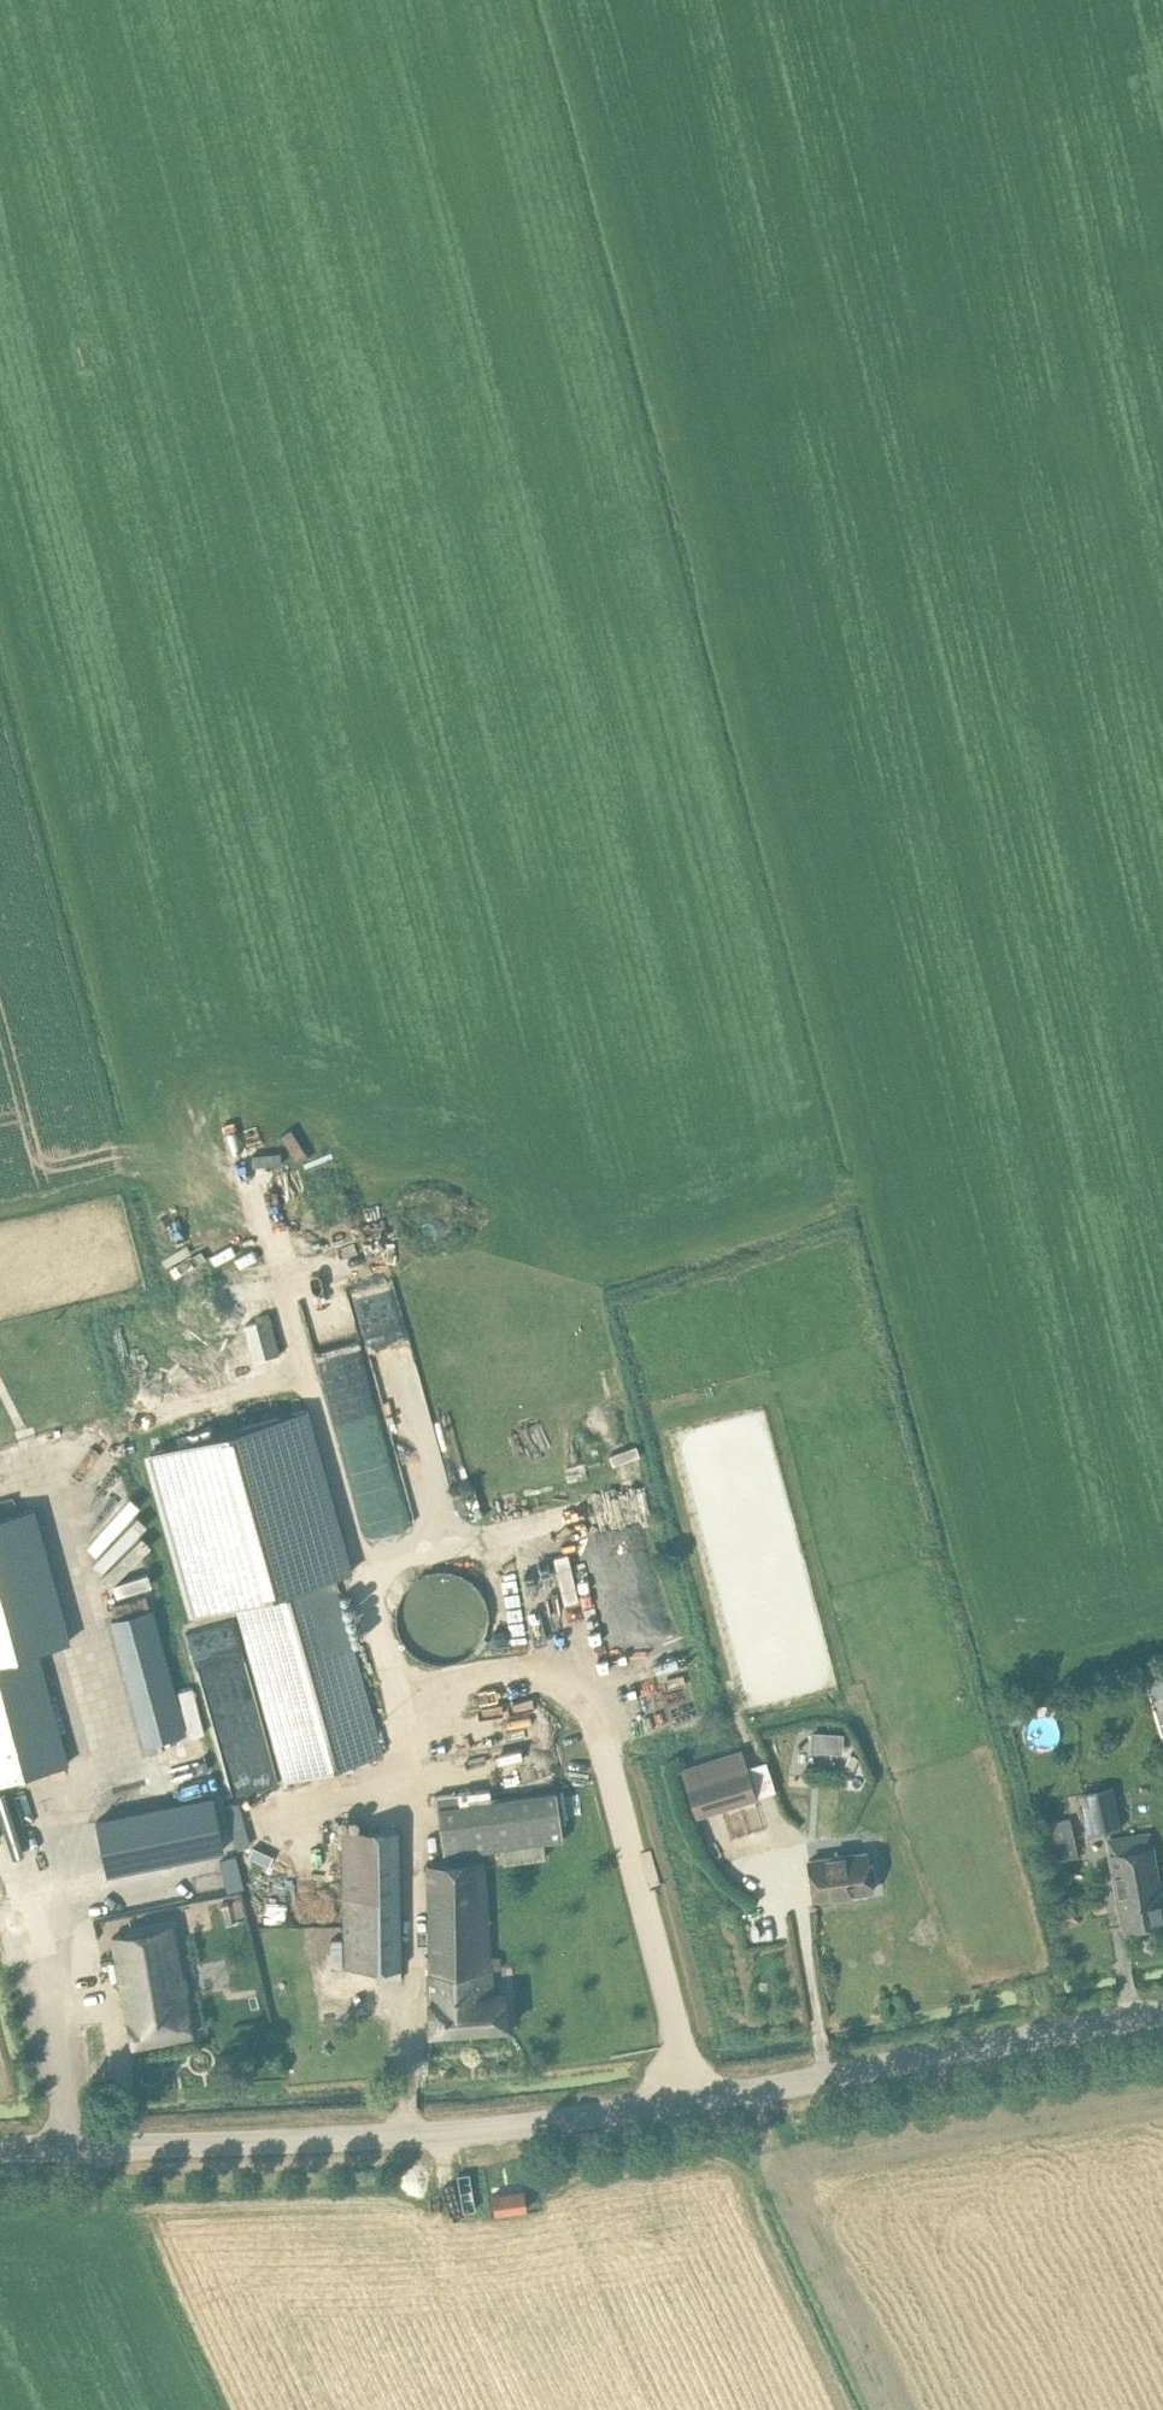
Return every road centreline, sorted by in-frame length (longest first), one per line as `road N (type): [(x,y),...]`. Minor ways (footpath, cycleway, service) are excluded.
road 1 (tertiary): [(0,2155),(566,2121),(1162,2012)]

